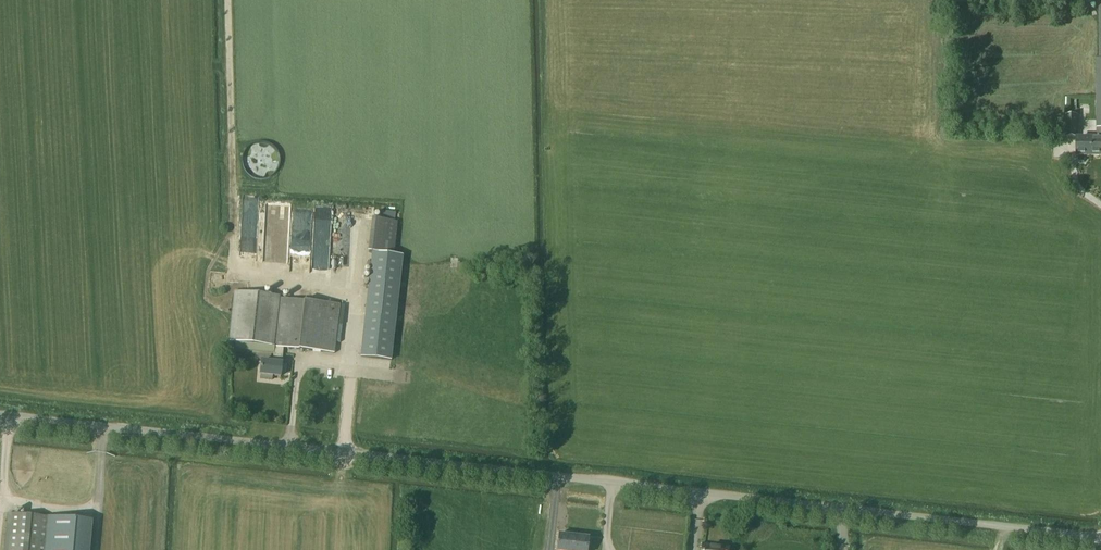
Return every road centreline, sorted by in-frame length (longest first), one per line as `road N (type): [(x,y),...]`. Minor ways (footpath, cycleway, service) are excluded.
road 1 (unclassified): [(1100,537),(0,415)]
road 2 (track): [(235,274),(227,0)]

